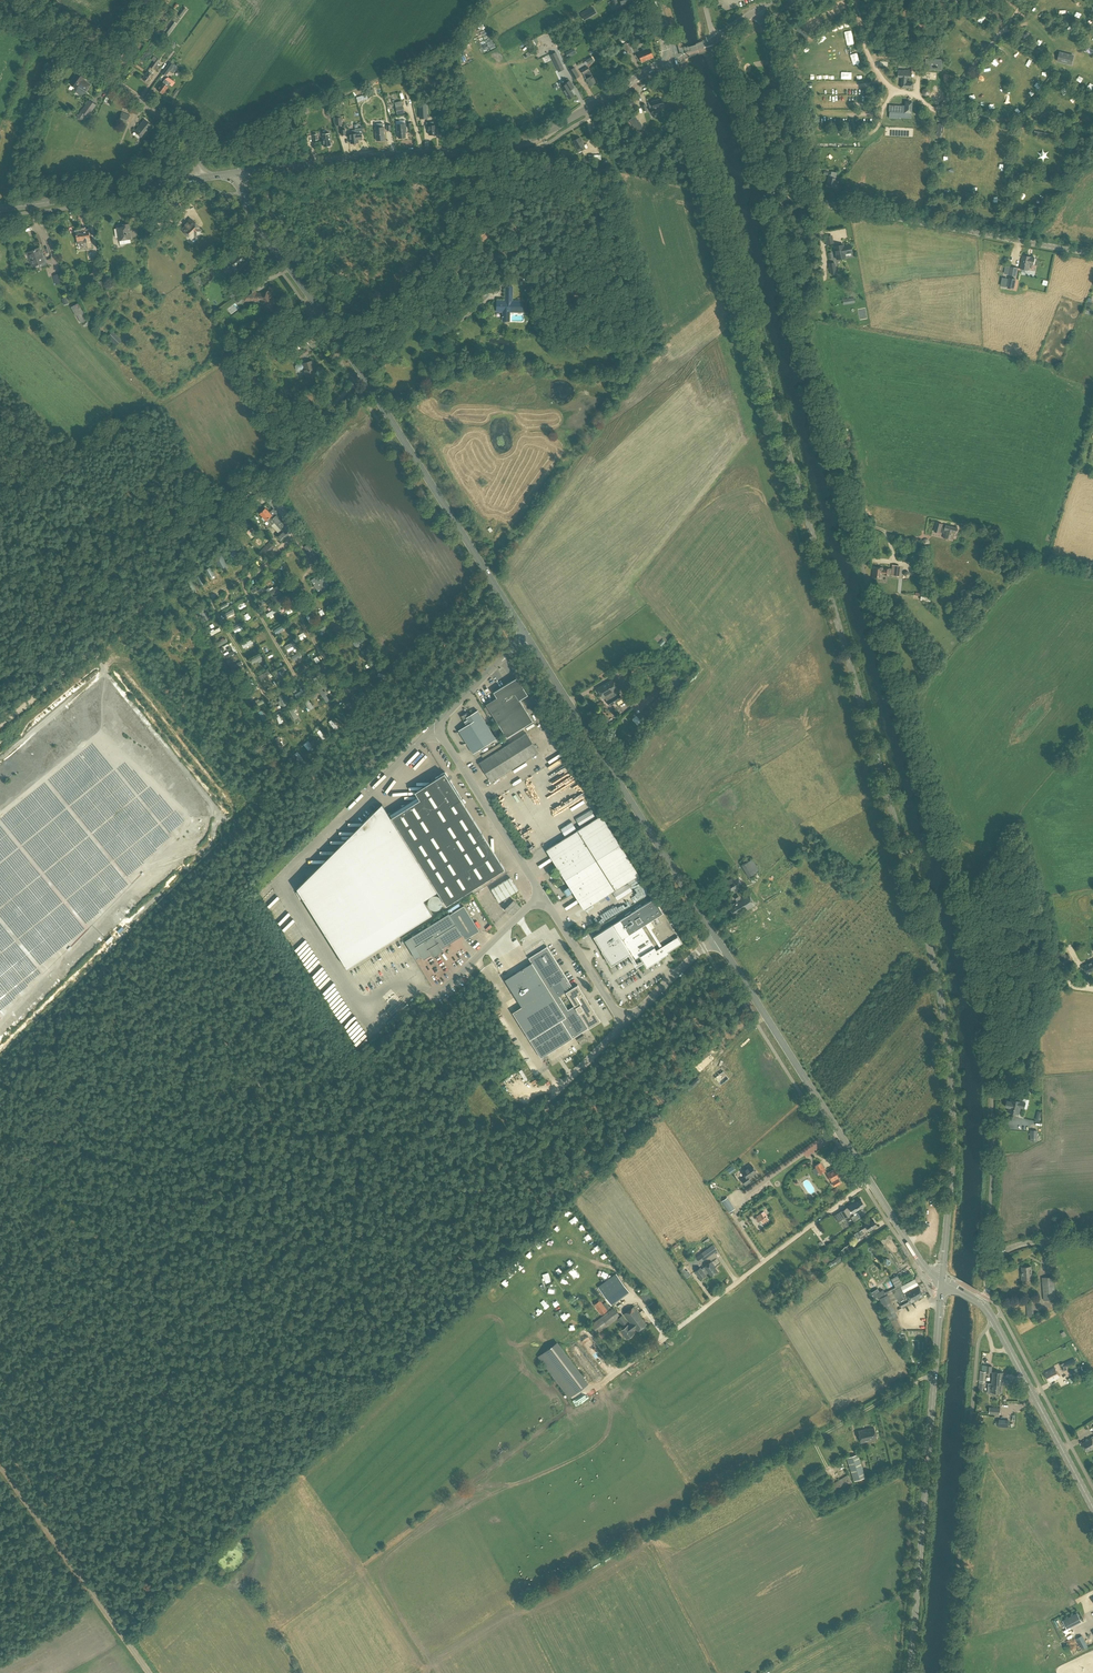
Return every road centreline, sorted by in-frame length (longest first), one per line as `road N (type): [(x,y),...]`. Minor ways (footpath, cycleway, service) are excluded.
road 1 (secondary): [(941,1282),(952,1096),(937,979),(672,55)]
road 2 (unclassified): [(0,724),(152,598),(361,375)]
road 3 (secondary): [(941,1282),(920,1262),(716,938)]
road 4 (secondary): [(909,1672),(941,1282)]
road 5 (unclassified): [(998,1257),(987,1239),(987,1034),(954,882)]
road 6 (secondary): [(716,938),(526,636)]
road 7 (unclassified): [(852,521),(780,271),(788,251),(779,209),(795,193)]
road 8 (secondary): [(526,636),(361,375)]
road 9 (tertiary): [(1092,254),(811,203),(795,193)]
road 10 (unclassified): [(203,178),(192,148),(162,117),(33,28),(0,18)]
road 11 (tertiary): [(238,173),(493,147)]
road 12 (track): [(361,375),(496,183),(496,166)]
road 13 (secondary): [(361,375),(255,223),(238,173)]
road 14 (unclassified): [(276,885),(439,720)]
road 15 (secondary): [(1092,1508),(982,1304)]
road 16 (secondary): [(0,209),(203,178)]
road 17 (tertiary): [(493,147),(564,123),(672,55)]
road 18 (unclassified): [(541,892),(439,720)]
road 19 (tertiary): [(795,193),(786,168),(784,106),(756,10)]
road 20 (unclassified): [(624,1022),(541,892)]
road 21 (unclassified): [(431,998),(541,892)]
road 22 (unclassified): [(551,1126),(553,1094),(624,1022)]
road 23 (unclassified): [(624,1022),(716,938)]
road 24 (unclassified): [(439,720),(526,636)]

